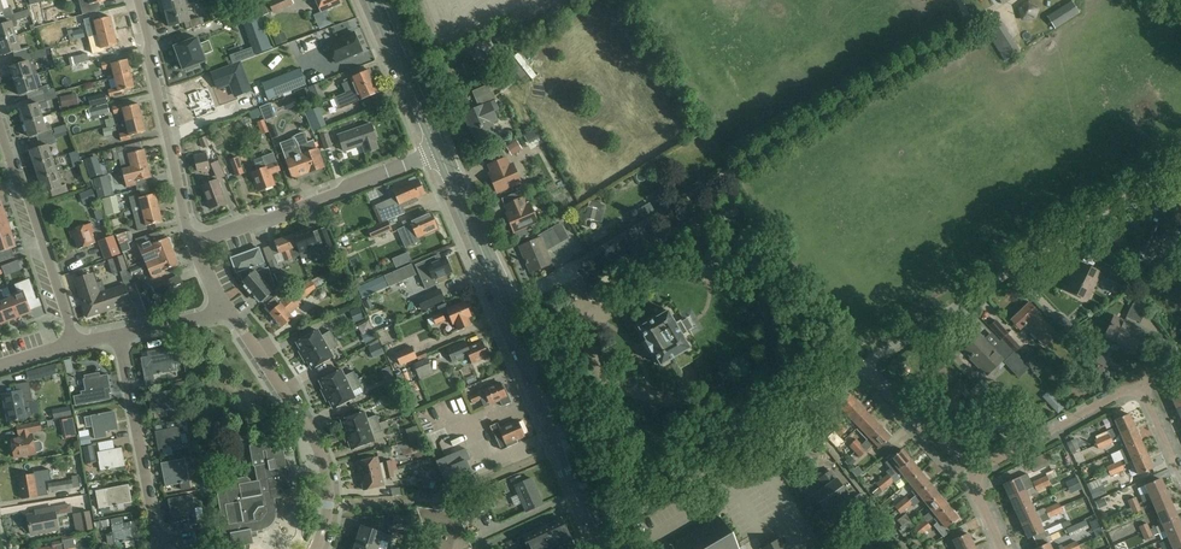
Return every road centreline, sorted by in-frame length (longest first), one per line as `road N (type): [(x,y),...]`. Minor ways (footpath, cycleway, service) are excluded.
road 1 (track): [(504,303),(1021,0)]
road 2 (primary): [(603,529),(439,152)]
road 3 (residential): [(862,366),(1180,162)]
road 4 (residential): [(603,529),(862,366)]
road 5 (residential): [(317,548),(328,508),(319,452),(228,311)]
road 6 (residential): [(193,245),(439,152)]
road 7 (residential): [(137,0),(193,245)]
road 8 (residential): [(75,343),(0,129)]
road 9 (residential): [(149,548),(154,533),(120,335)]
road 10 (residential): [(1142,388),(977,471)]
road 11 (primary): [(439,152),(374,0)]
road 12 (residential): [(977,471),(862,366)]

